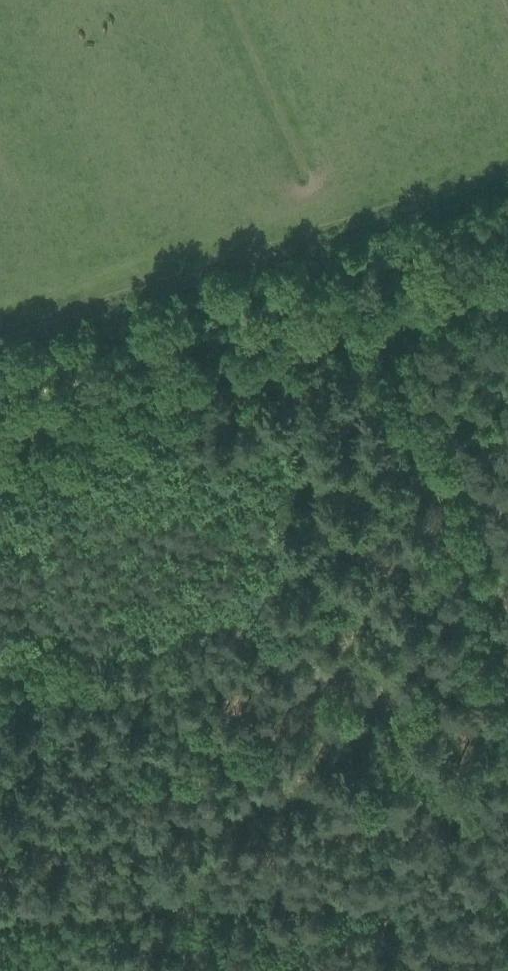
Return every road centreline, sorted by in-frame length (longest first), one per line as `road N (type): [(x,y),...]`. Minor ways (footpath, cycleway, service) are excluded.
road 1 (track): [(0,893),(507,889)]
road 2 (track): [(373,328),(507,704)]

